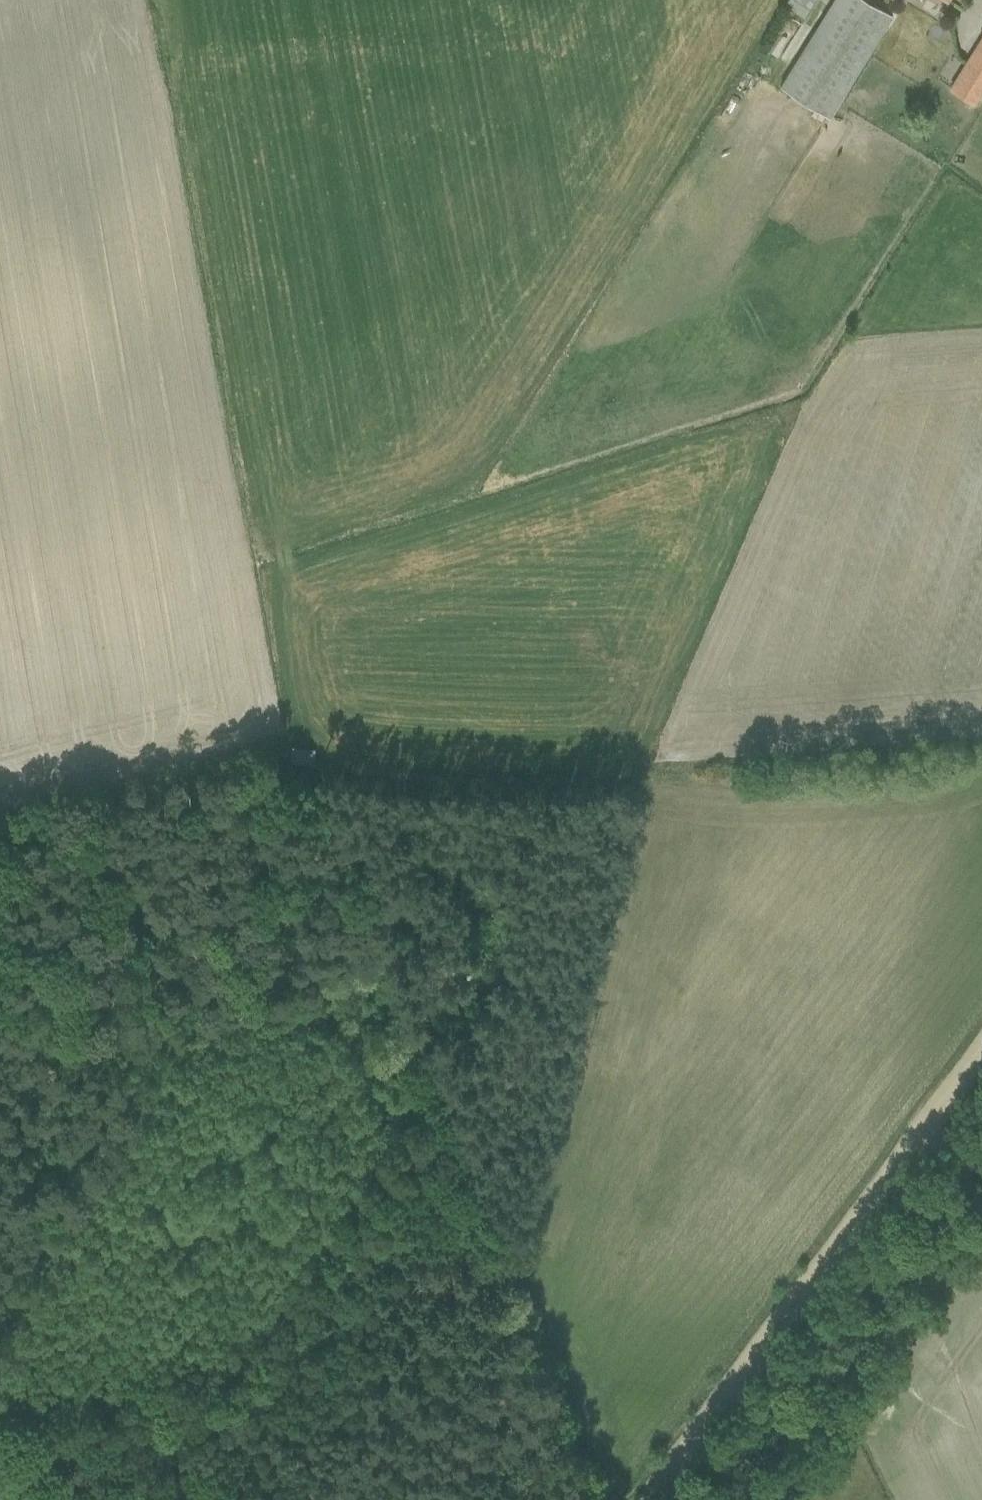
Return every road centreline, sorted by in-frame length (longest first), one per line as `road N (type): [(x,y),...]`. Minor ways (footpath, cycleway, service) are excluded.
road 1 (track): [(981,1055),(650,1499)]
road 2 (track): [(0,1424),(139,1499)]

